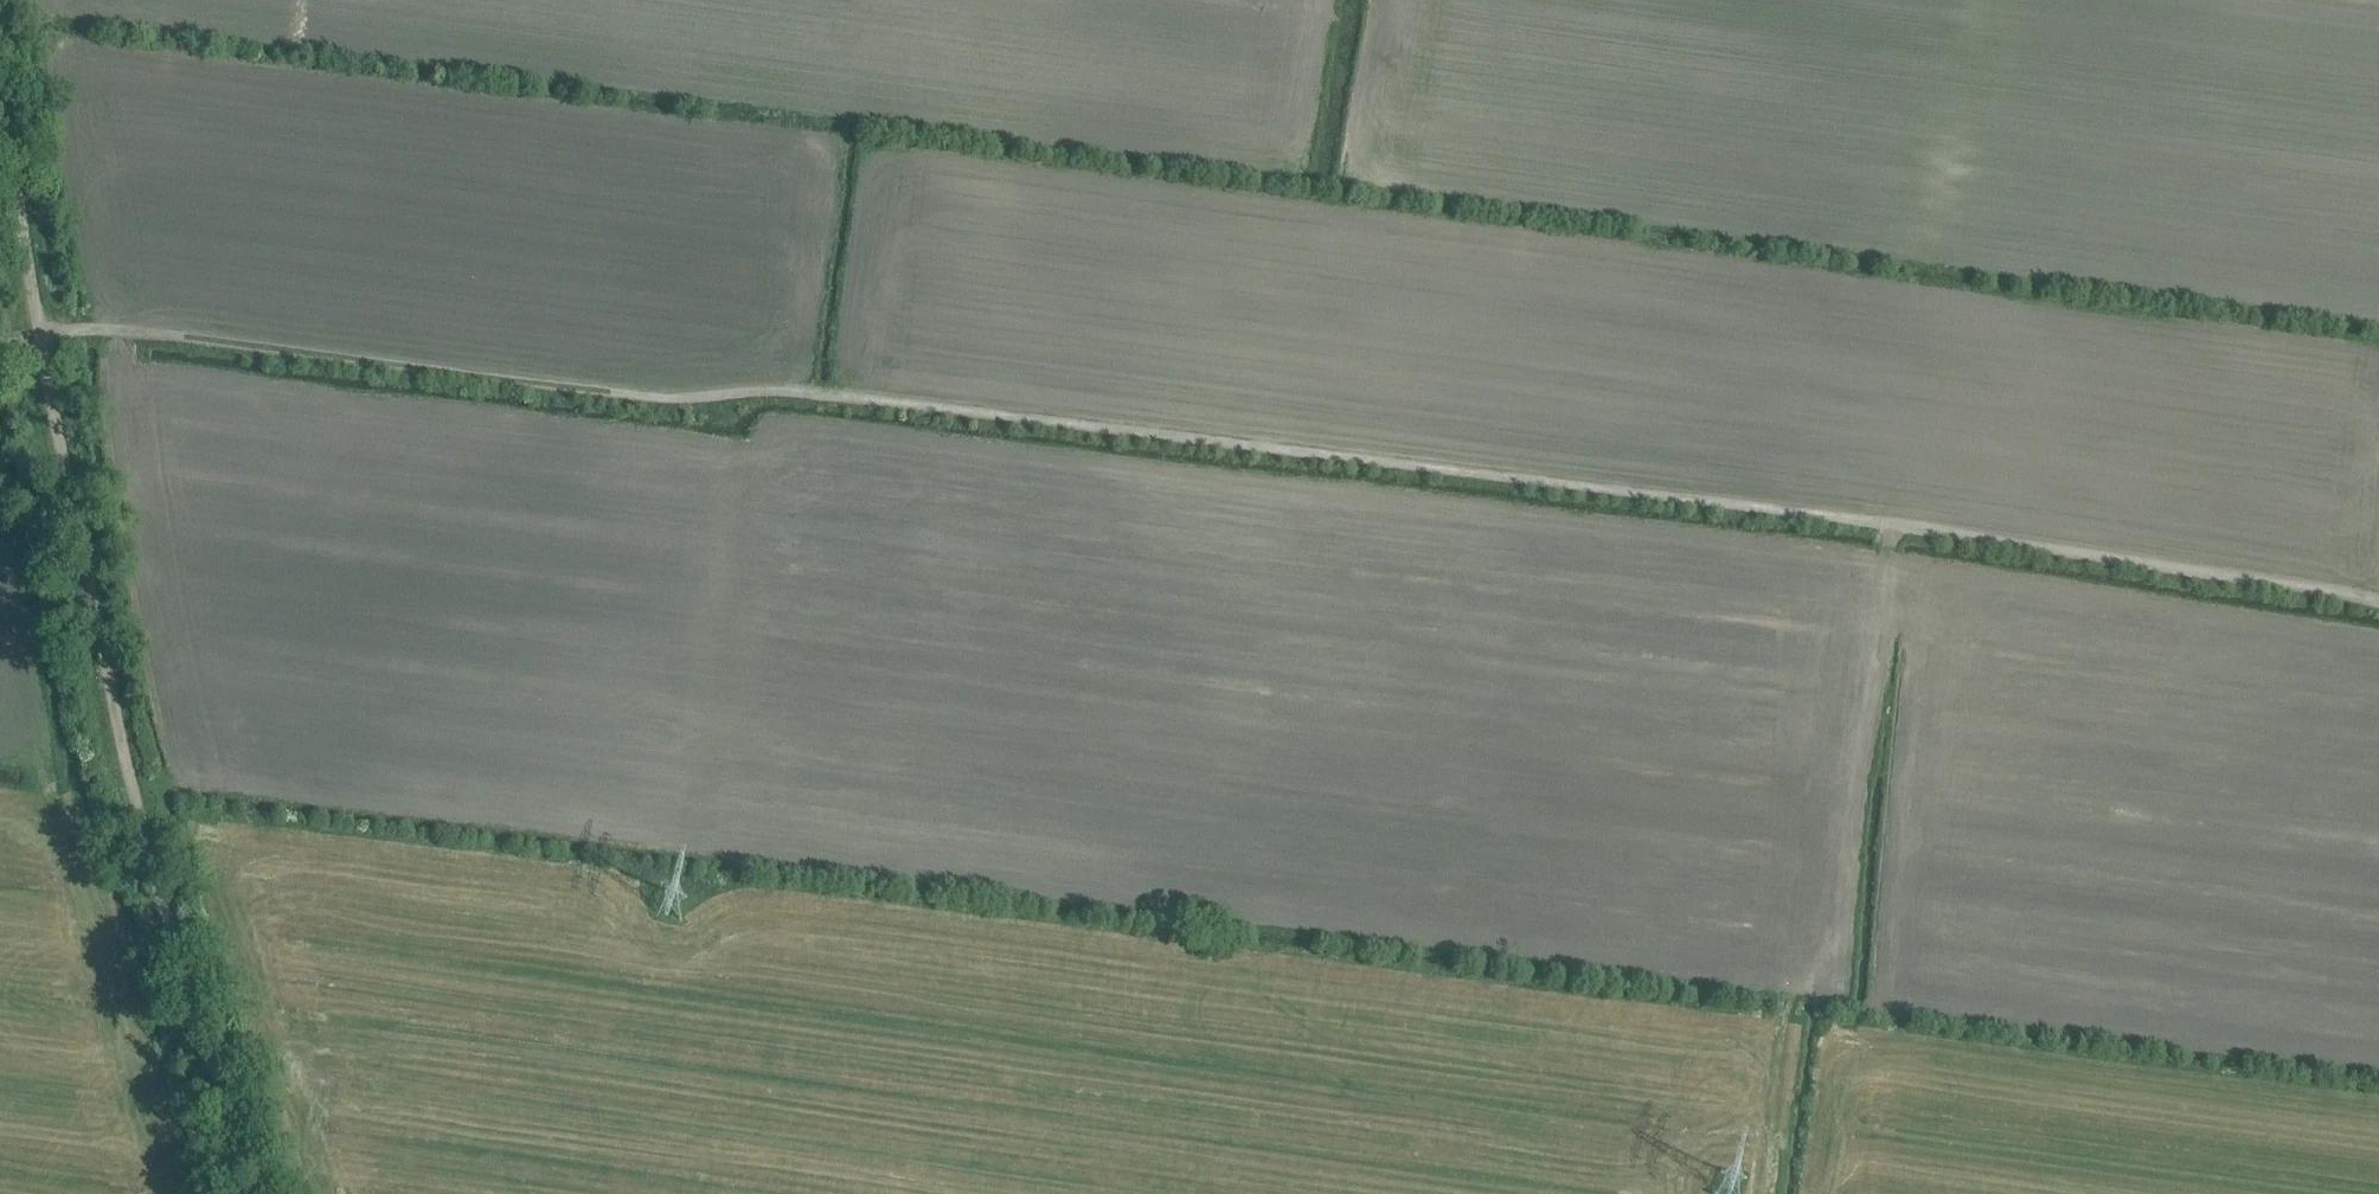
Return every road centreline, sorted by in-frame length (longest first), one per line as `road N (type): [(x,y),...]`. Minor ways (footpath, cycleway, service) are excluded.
road 1 (track): [(254,1193),(140,824),(0,51)]

